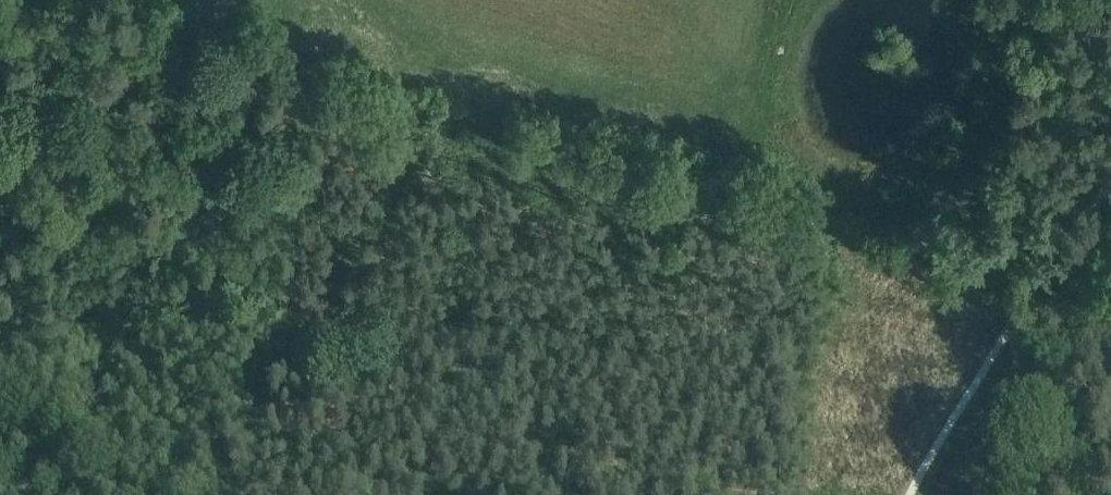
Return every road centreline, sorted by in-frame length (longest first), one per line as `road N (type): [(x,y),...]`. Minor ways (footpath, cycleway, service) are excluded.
road 1 (track): [(762,494),(595,477),(348,470),(121,435),(0,446)]
road 2 (track): [(99,434),(12,314),(12,253),(26,187),(0,91)]
road 3 (track): [(994,494),(1045,362),(1110,237)]

